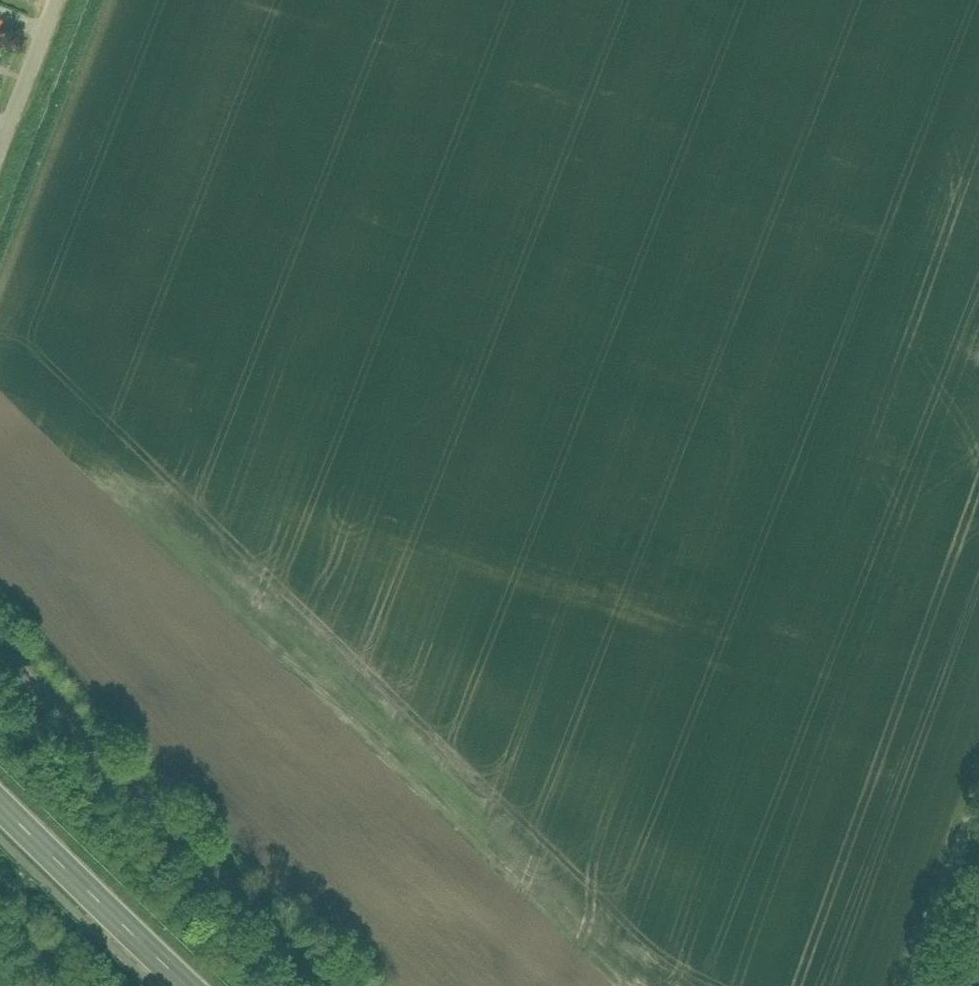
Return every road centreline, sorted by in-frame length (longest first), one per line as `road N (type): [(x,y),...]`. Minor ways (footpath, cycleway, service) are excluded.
road 1 (residential): [(0,664),(191,872),(321,985)]
road 2 (primary): [(197,985),(0,797)]
road 3 (track): [(900,985),(978,787)]
road 4 (unclassified): [(0,132),(53,0)]

